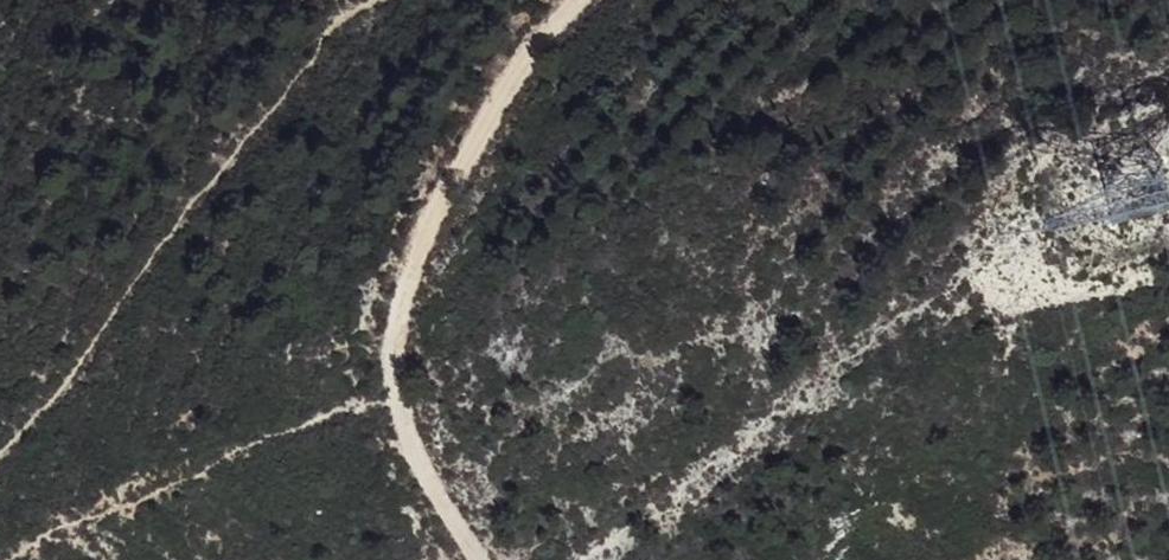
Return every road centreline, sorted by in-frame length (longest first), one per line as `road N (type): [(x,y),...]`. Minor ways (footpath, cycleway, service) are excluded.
road 1 (track): [(581,0),(544,35),(463,160),(404,290),(392,397),(477,559)]

